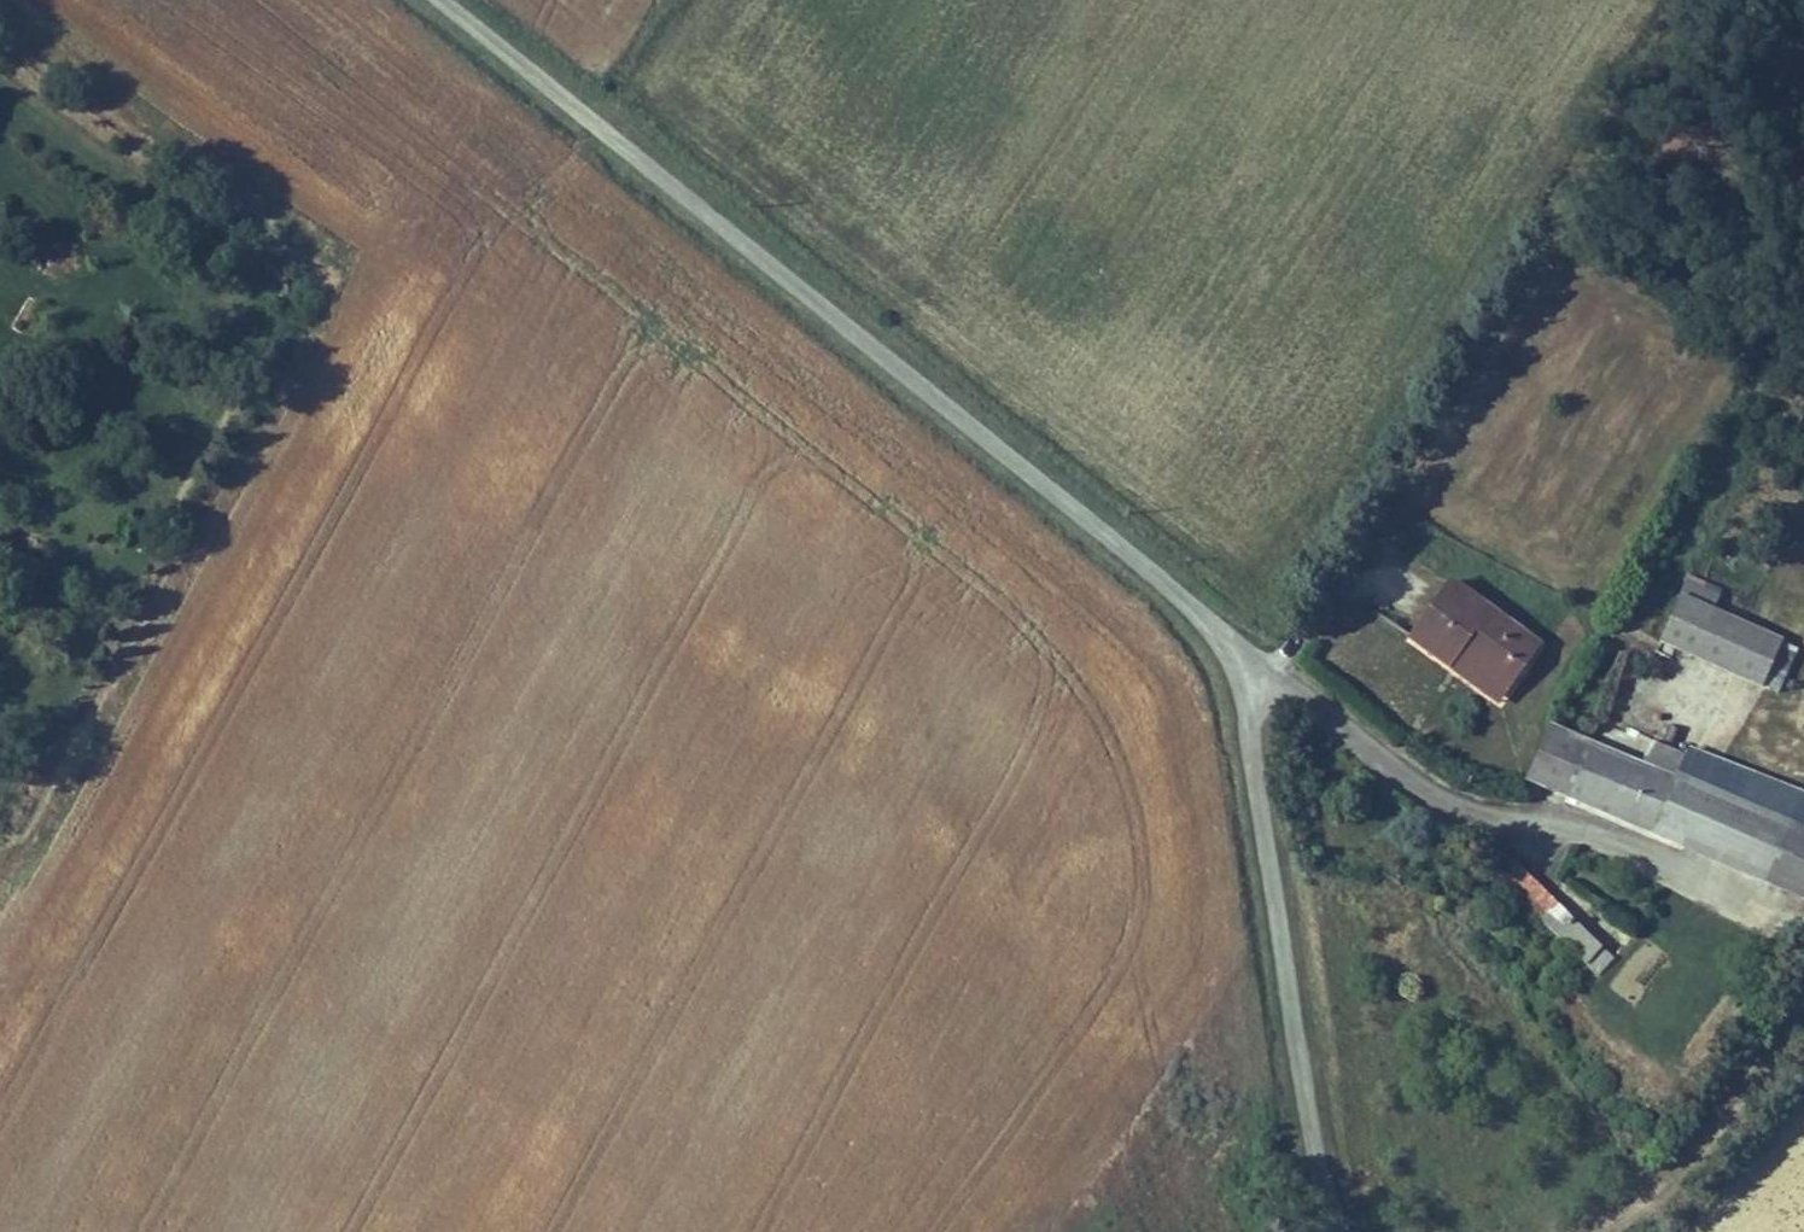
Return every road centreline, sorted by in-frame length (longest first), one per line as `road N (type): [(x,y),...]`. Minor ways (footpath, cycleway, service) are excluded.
road 1 (unclassified): [(440,0),(1218,631),(1238,668),(1300,1070),(1340,1231)]

